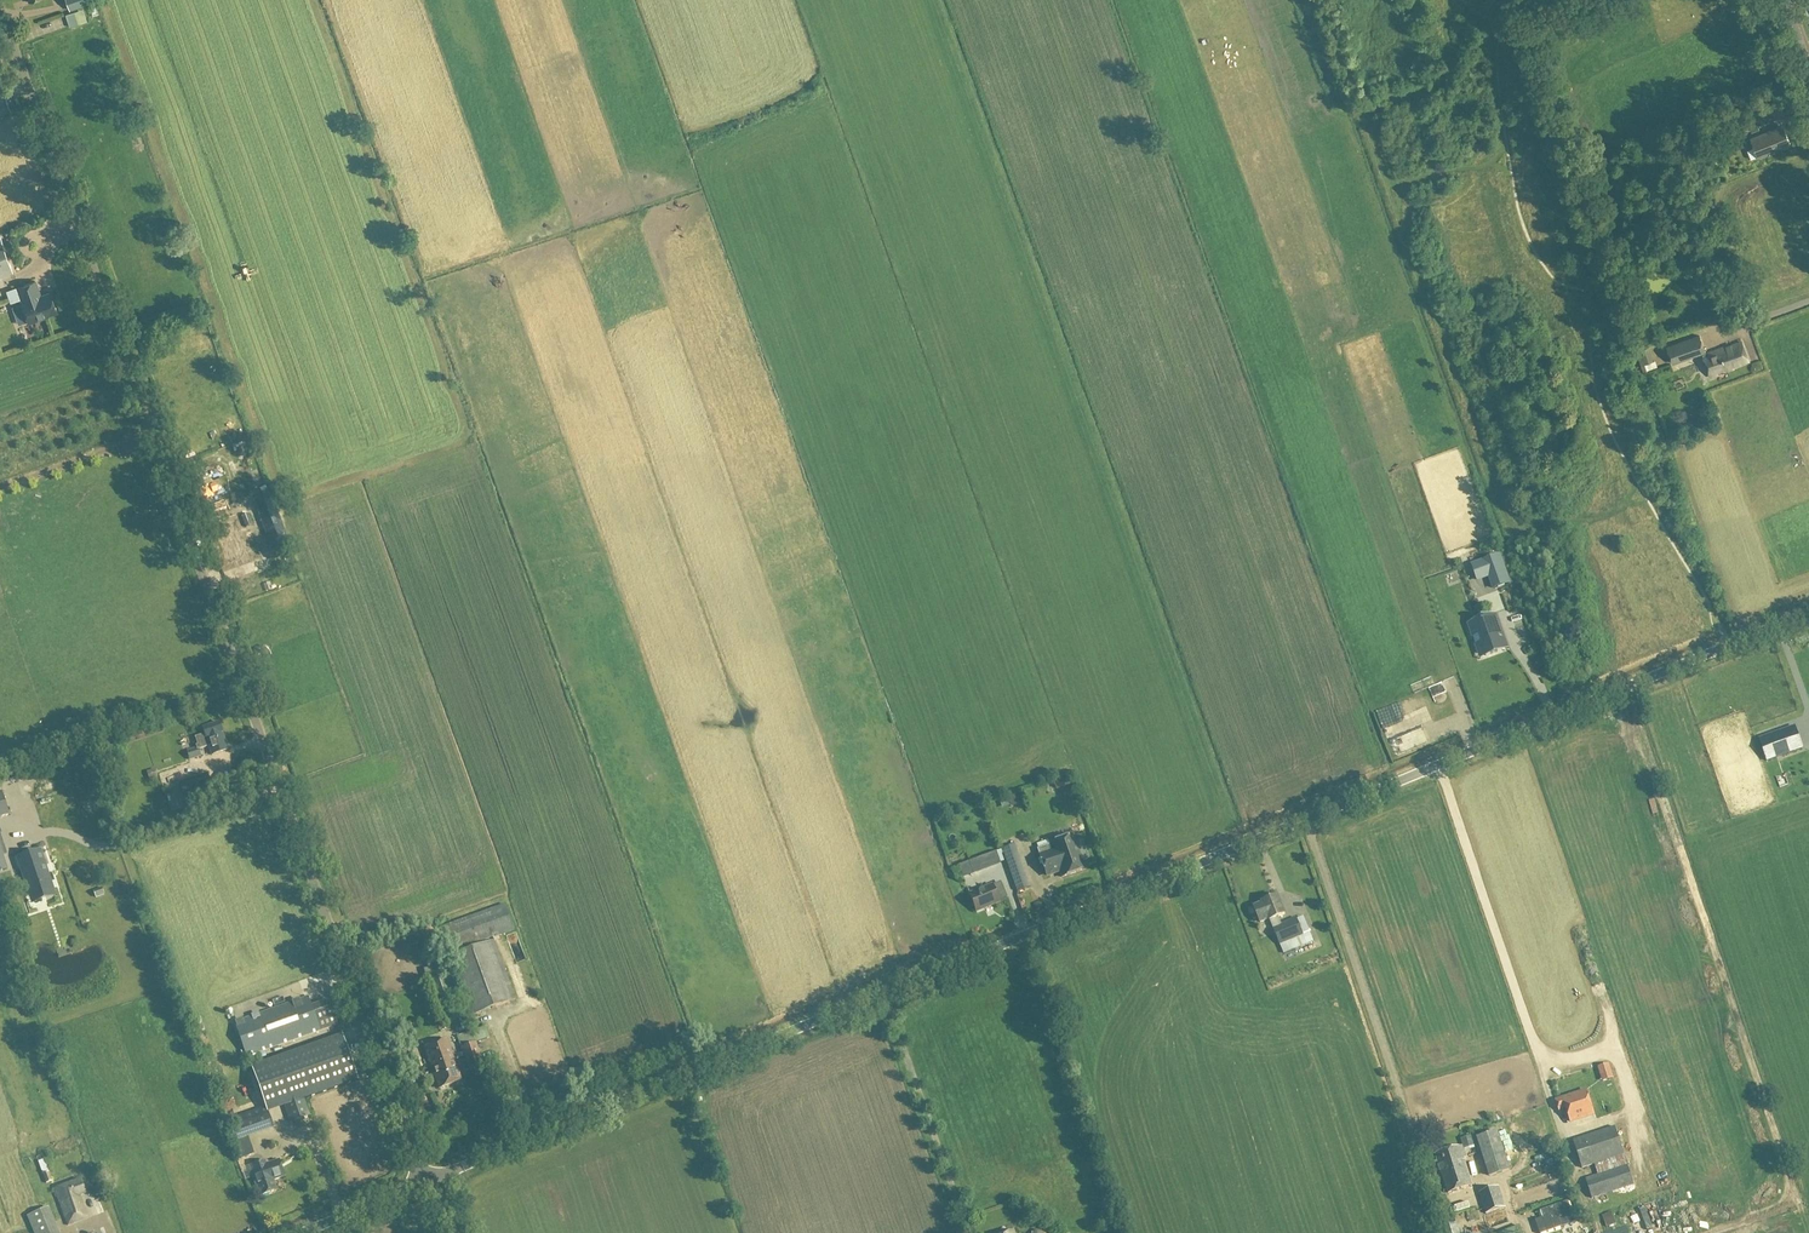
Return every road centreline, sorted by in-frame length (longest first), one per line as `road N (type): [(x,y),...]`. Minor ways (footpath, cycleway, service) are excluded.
road 1 (unclassified): [(435,1179),(1808,613)]
road 2 (unclassified): [(422,1185),(0,12)]
road 3 (unclassified): [(304,1232),(422,1185)]

